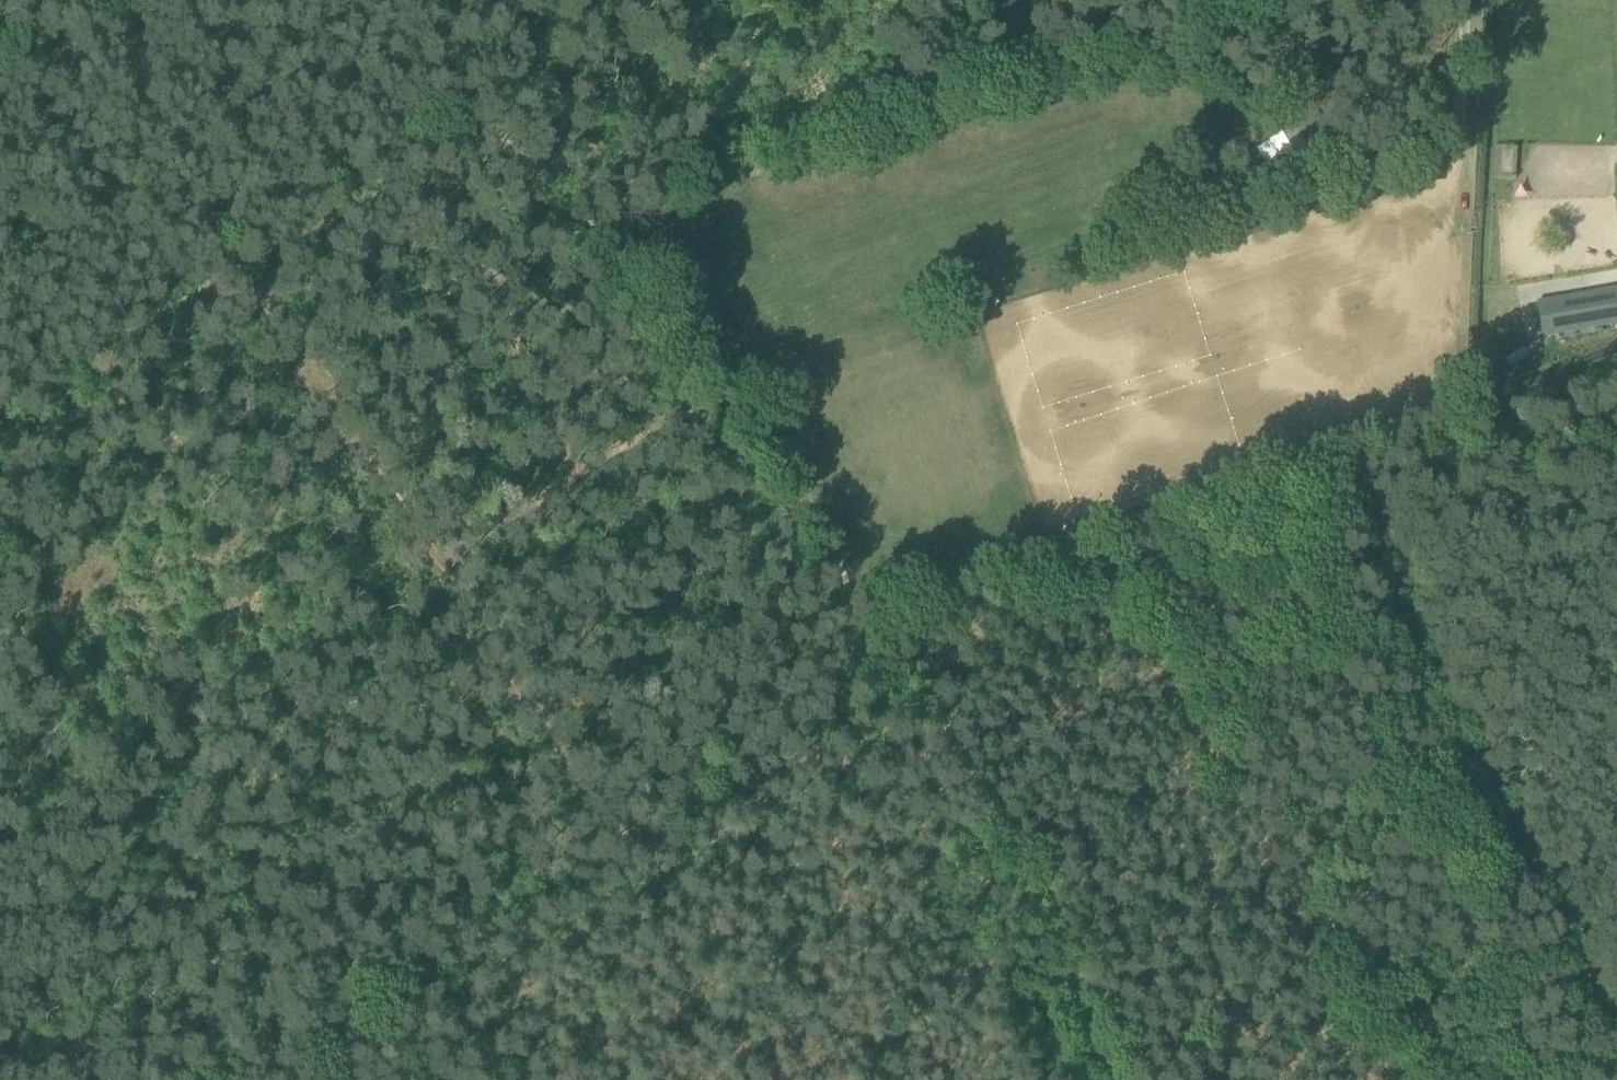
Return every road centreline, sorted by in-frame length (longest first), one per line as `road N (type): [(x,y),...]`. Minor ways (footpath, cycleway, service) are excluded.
road 1 (track): [(1455,153),(1469,0)]
road 2 (track): [(0,77),(128,0)]

